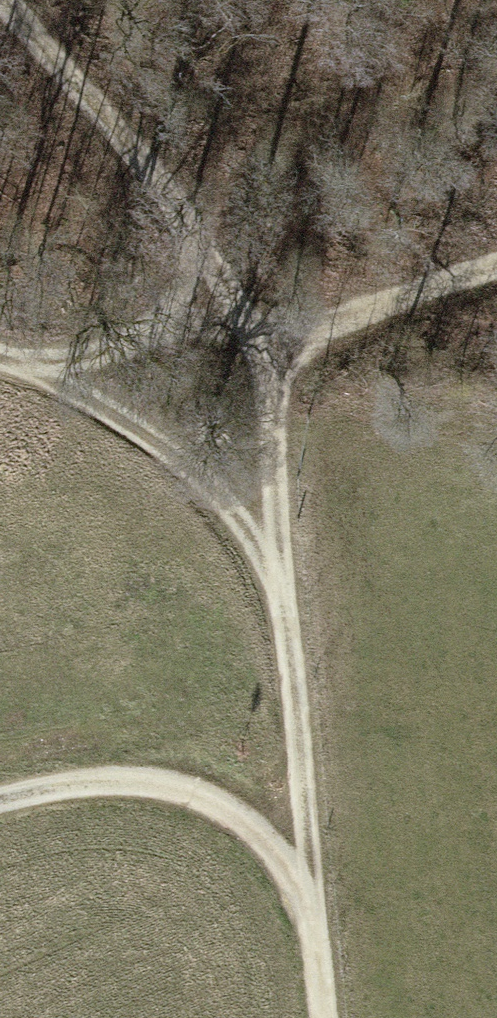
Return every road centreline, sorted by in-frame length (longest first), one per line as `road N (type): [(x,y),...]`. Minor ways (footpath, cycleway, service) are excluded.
road 1 (track): [(284,590),(325,1017)]
road 2 (track): [(249,336),(213,262),(165,193),(0,5)]
road 3 (track): [(0,800),(127,782),(184,791),(240,816),(285,867),(317,926)]
road 4 (track): [(0,360),(108,411),(195,473),(245,527),(284,590)]
road 5 (track): [(284,590),(278,410),(249,336)]
road 6 (track): [(496,269),(249,336)]
road 7 (track): [(0,352),(152,334),(249,336)]

